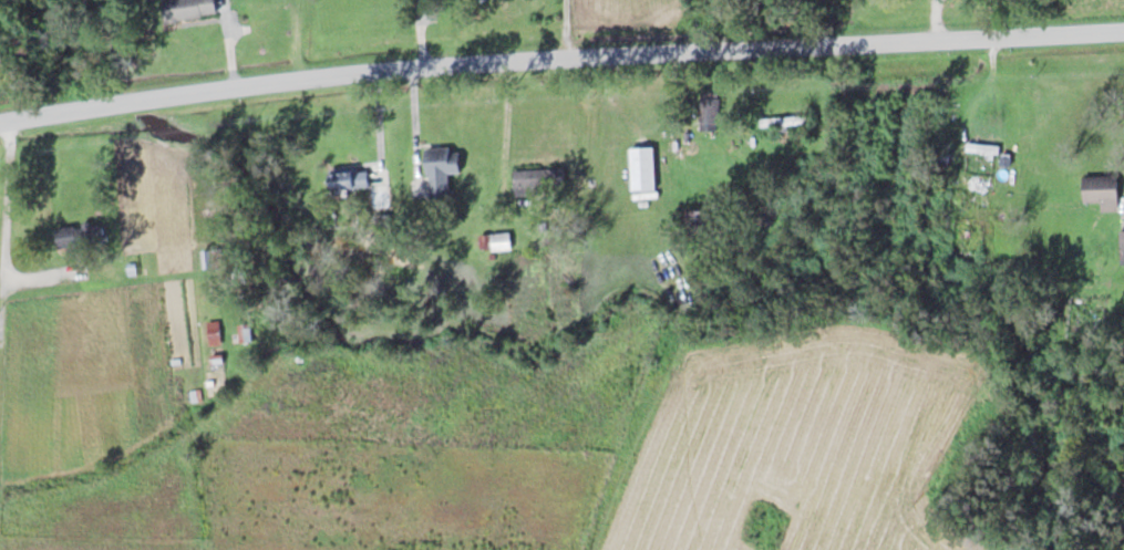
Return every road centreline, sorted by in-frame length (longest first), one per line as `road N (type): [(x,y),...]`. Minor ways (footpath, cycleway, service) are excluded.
road 1 (secondary): [(0,120),(389,66),(1123,24)]

